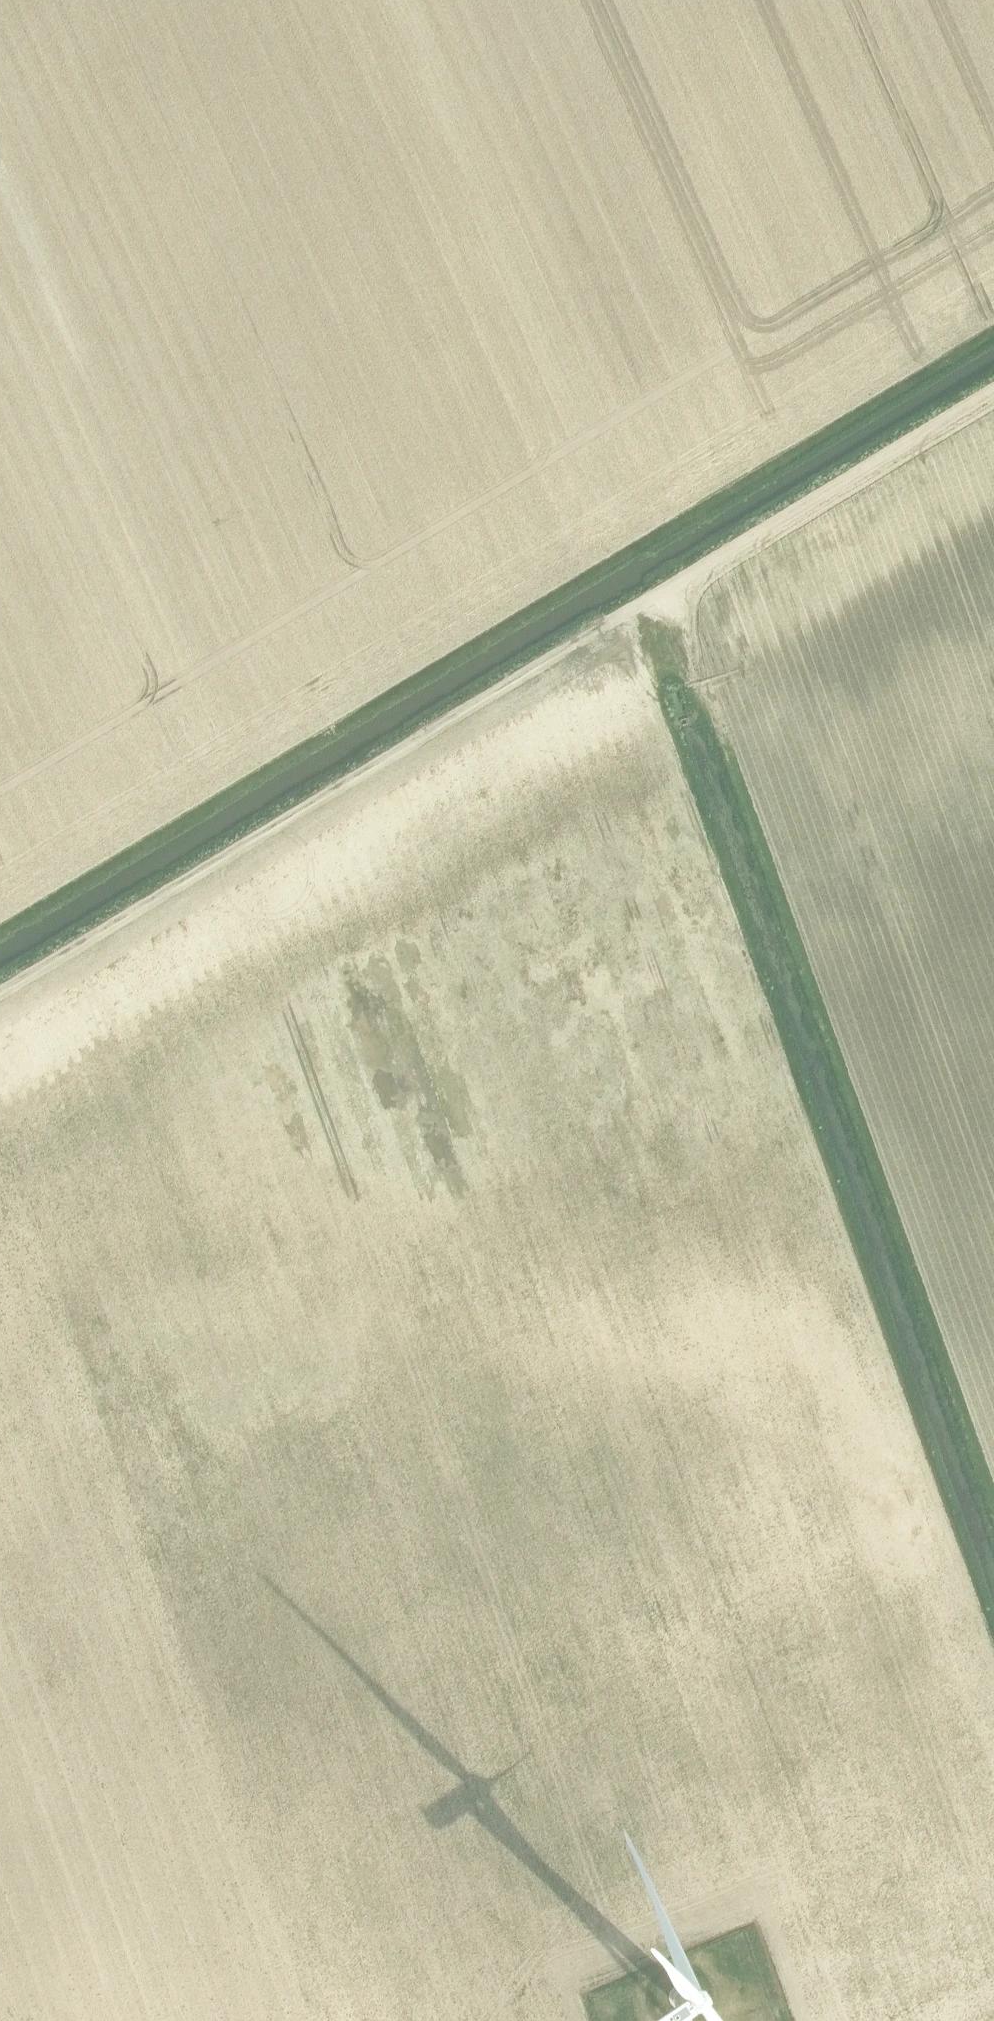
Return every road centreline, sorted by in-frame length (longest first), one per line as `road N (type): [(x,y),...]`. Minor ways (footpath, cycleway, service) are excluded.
road 1 (track): [(0,993),(120,920)]

